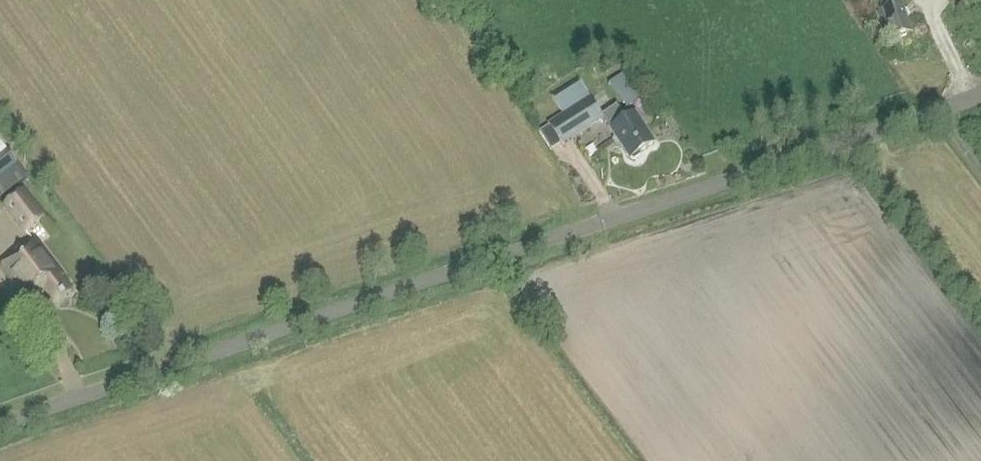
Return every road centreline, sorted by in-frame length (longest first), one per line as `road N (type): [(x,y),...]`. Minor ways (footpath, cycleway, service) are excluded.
road 1 (unclassified): [(0,433),(980,93)]

